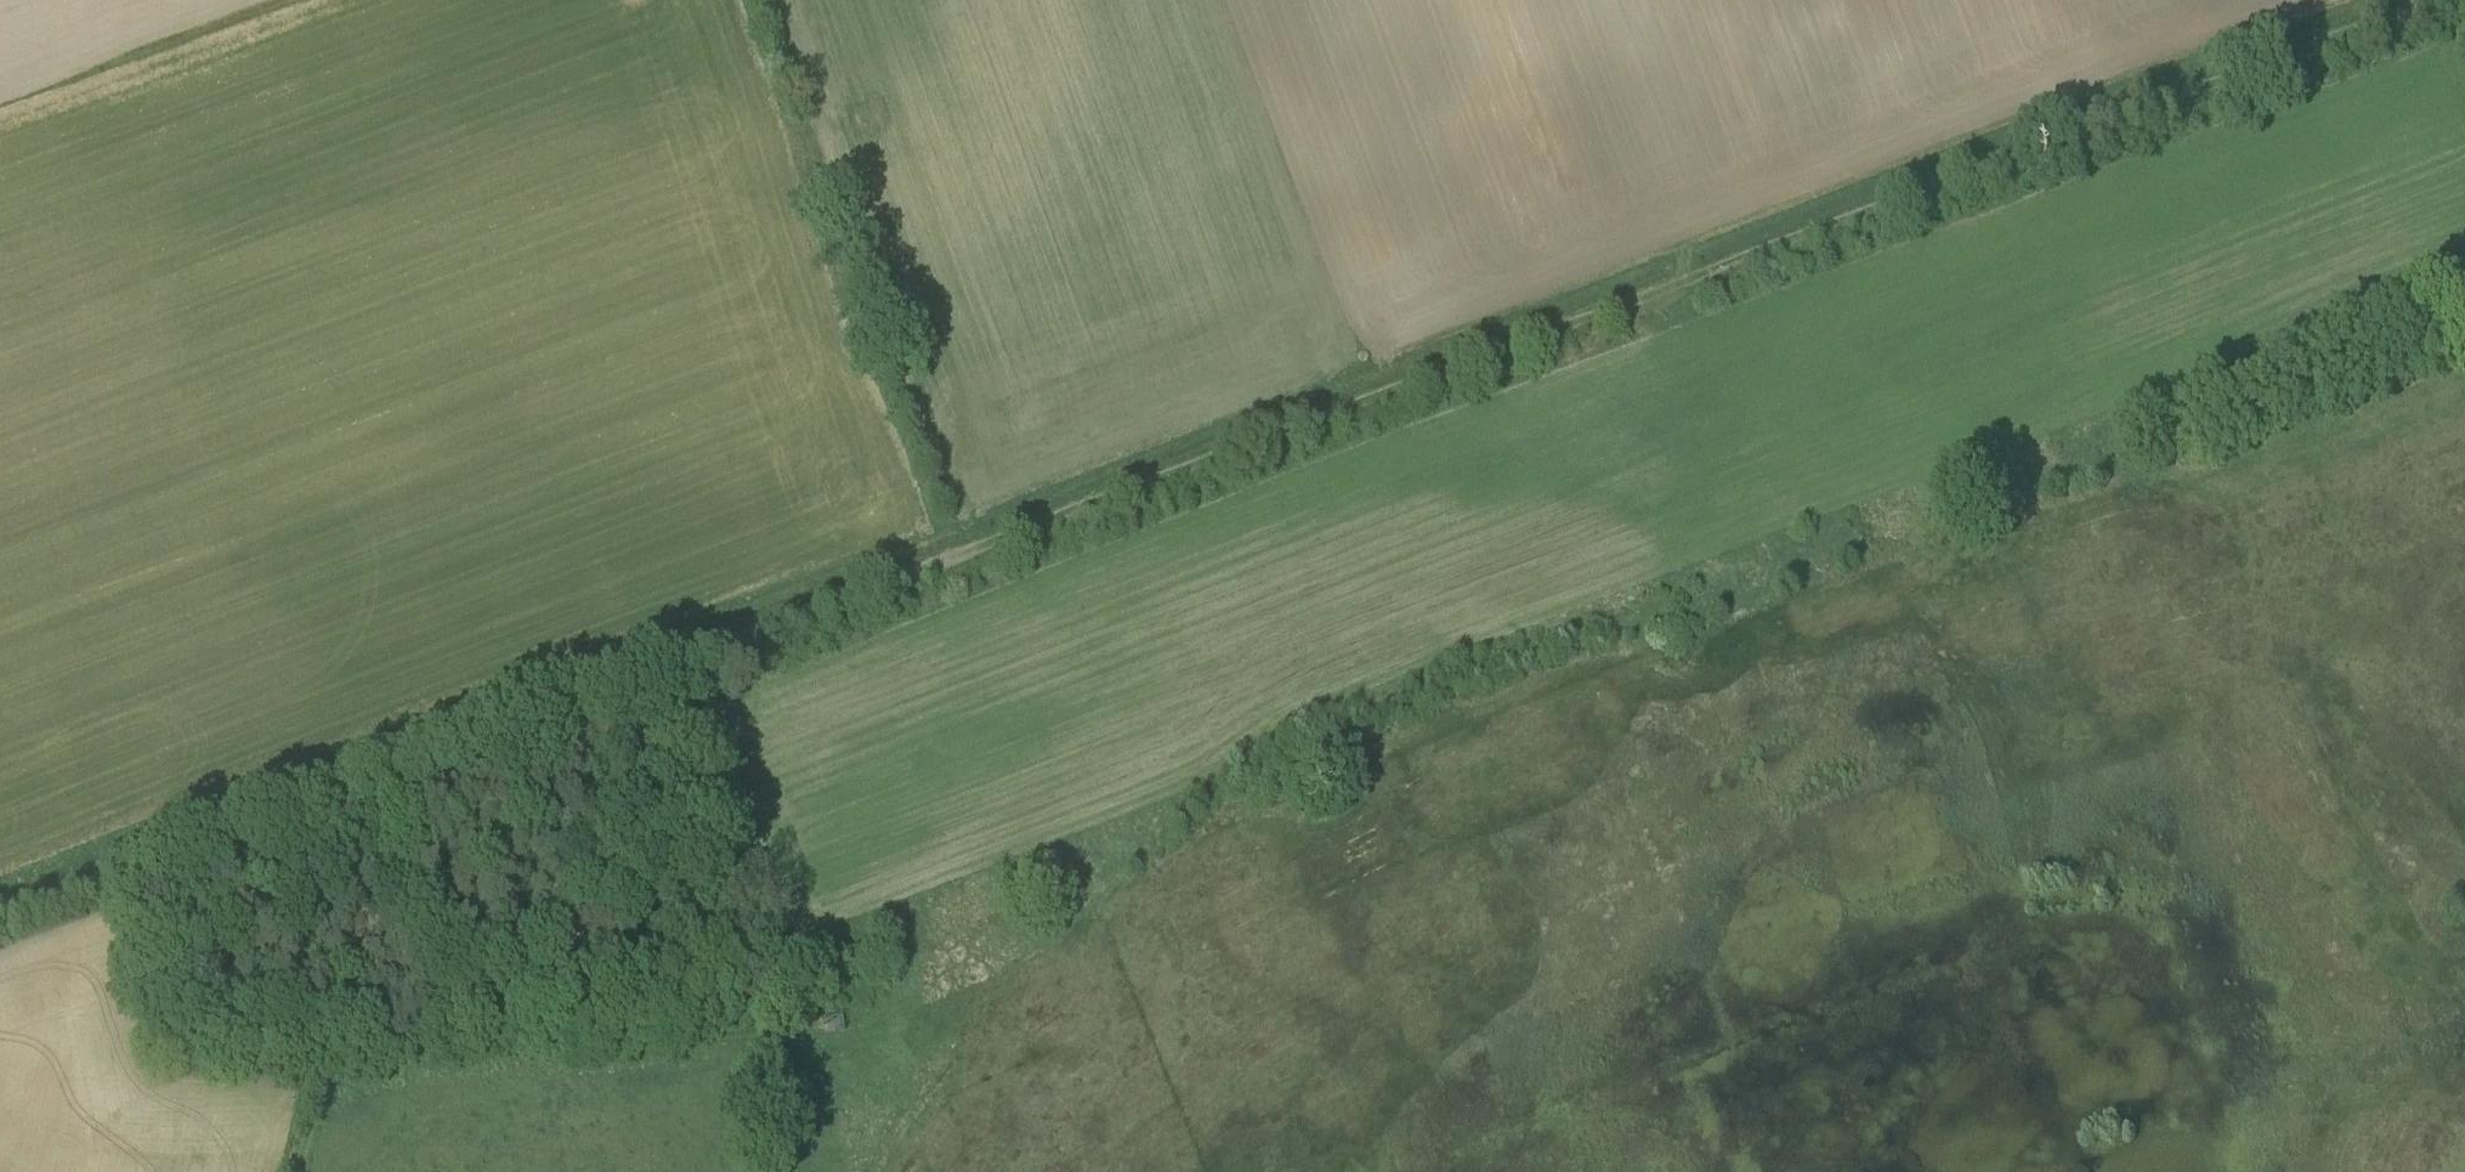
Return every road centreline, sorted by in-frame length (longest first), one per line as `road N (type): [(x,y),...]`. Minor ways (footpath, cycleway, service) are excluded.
road 1 (track): [(2430,6),(660,666)]
road 2 (track): [(660,666),(0,912)]

